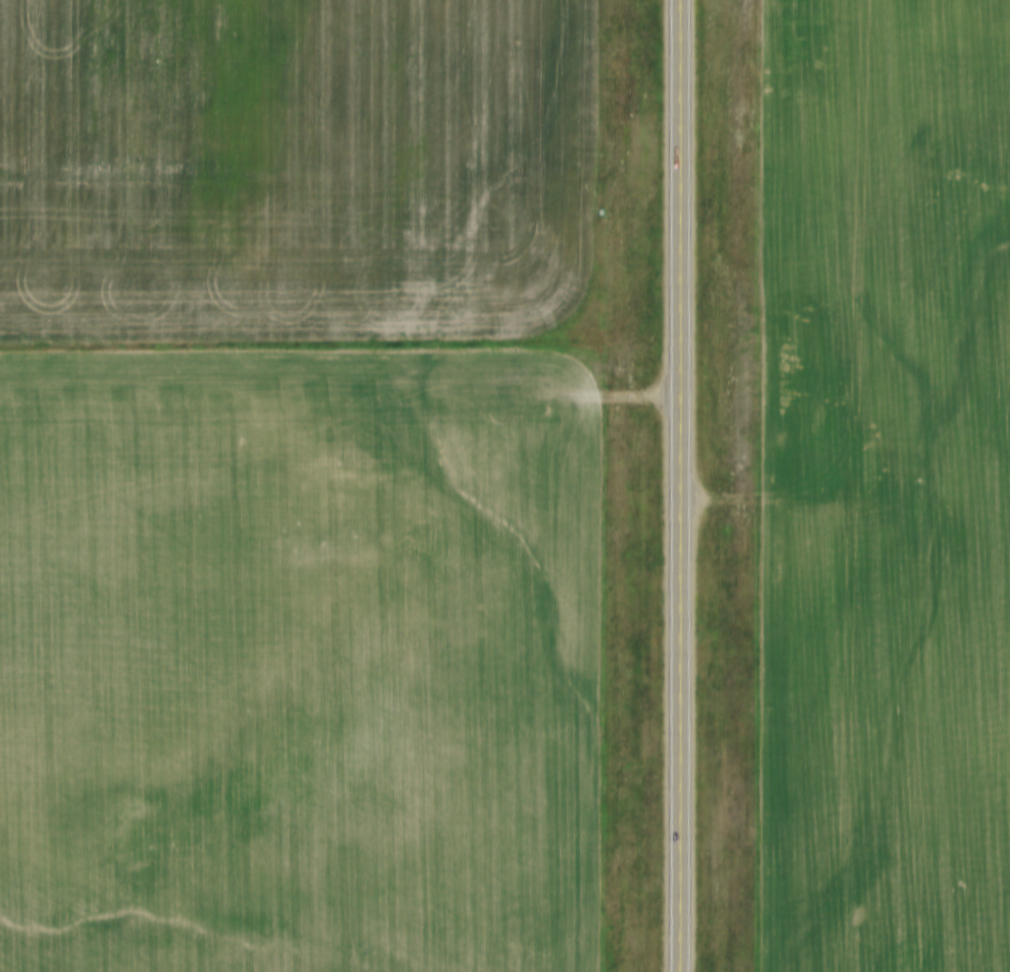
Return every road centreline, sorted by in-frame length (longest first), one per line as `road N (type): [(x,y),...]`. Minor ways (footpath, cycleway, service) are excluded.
road 1 (primary): [(685,0),(682,971)]
road 2 (track): [(686,506),(921,516)]

